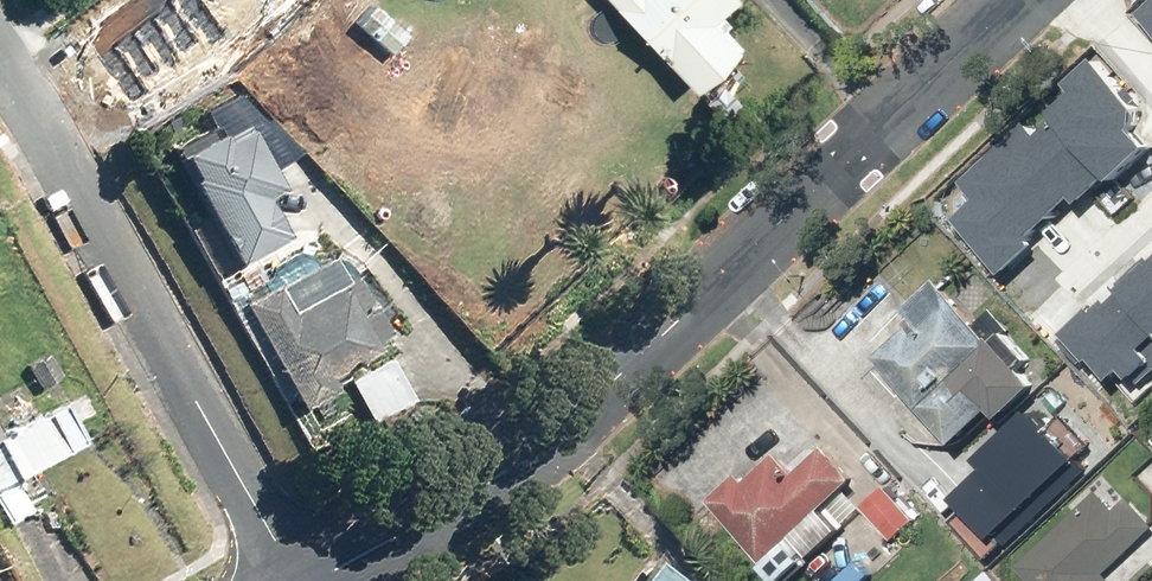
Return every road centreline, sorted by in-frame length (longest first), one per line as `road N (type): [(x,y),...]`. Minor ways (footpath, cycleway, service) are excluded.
road 1 (tertiary): [(316,580),(477,490),(583,406),(1024,0)]
road 2 (residential): [(0,64),(297,580)]
road 3 (residential): [(1151,205),(1045,303)]

